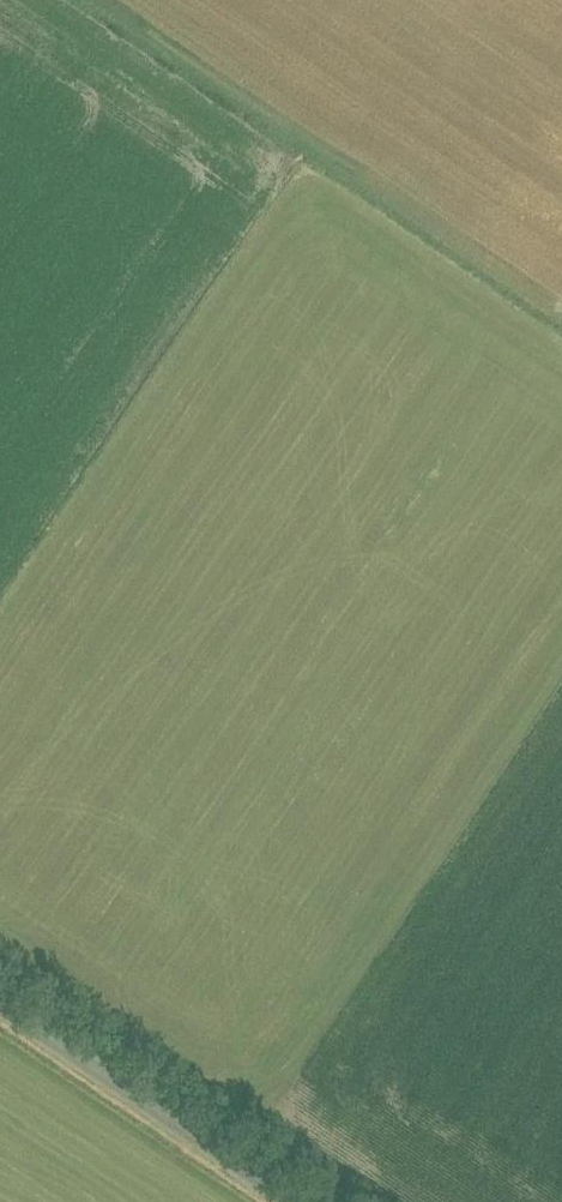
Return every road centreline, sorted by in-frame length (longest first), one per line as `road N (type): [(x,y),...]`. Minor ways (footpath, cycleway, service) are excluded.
road 1 (unclassified): [(294,1201),(0,1004)]

